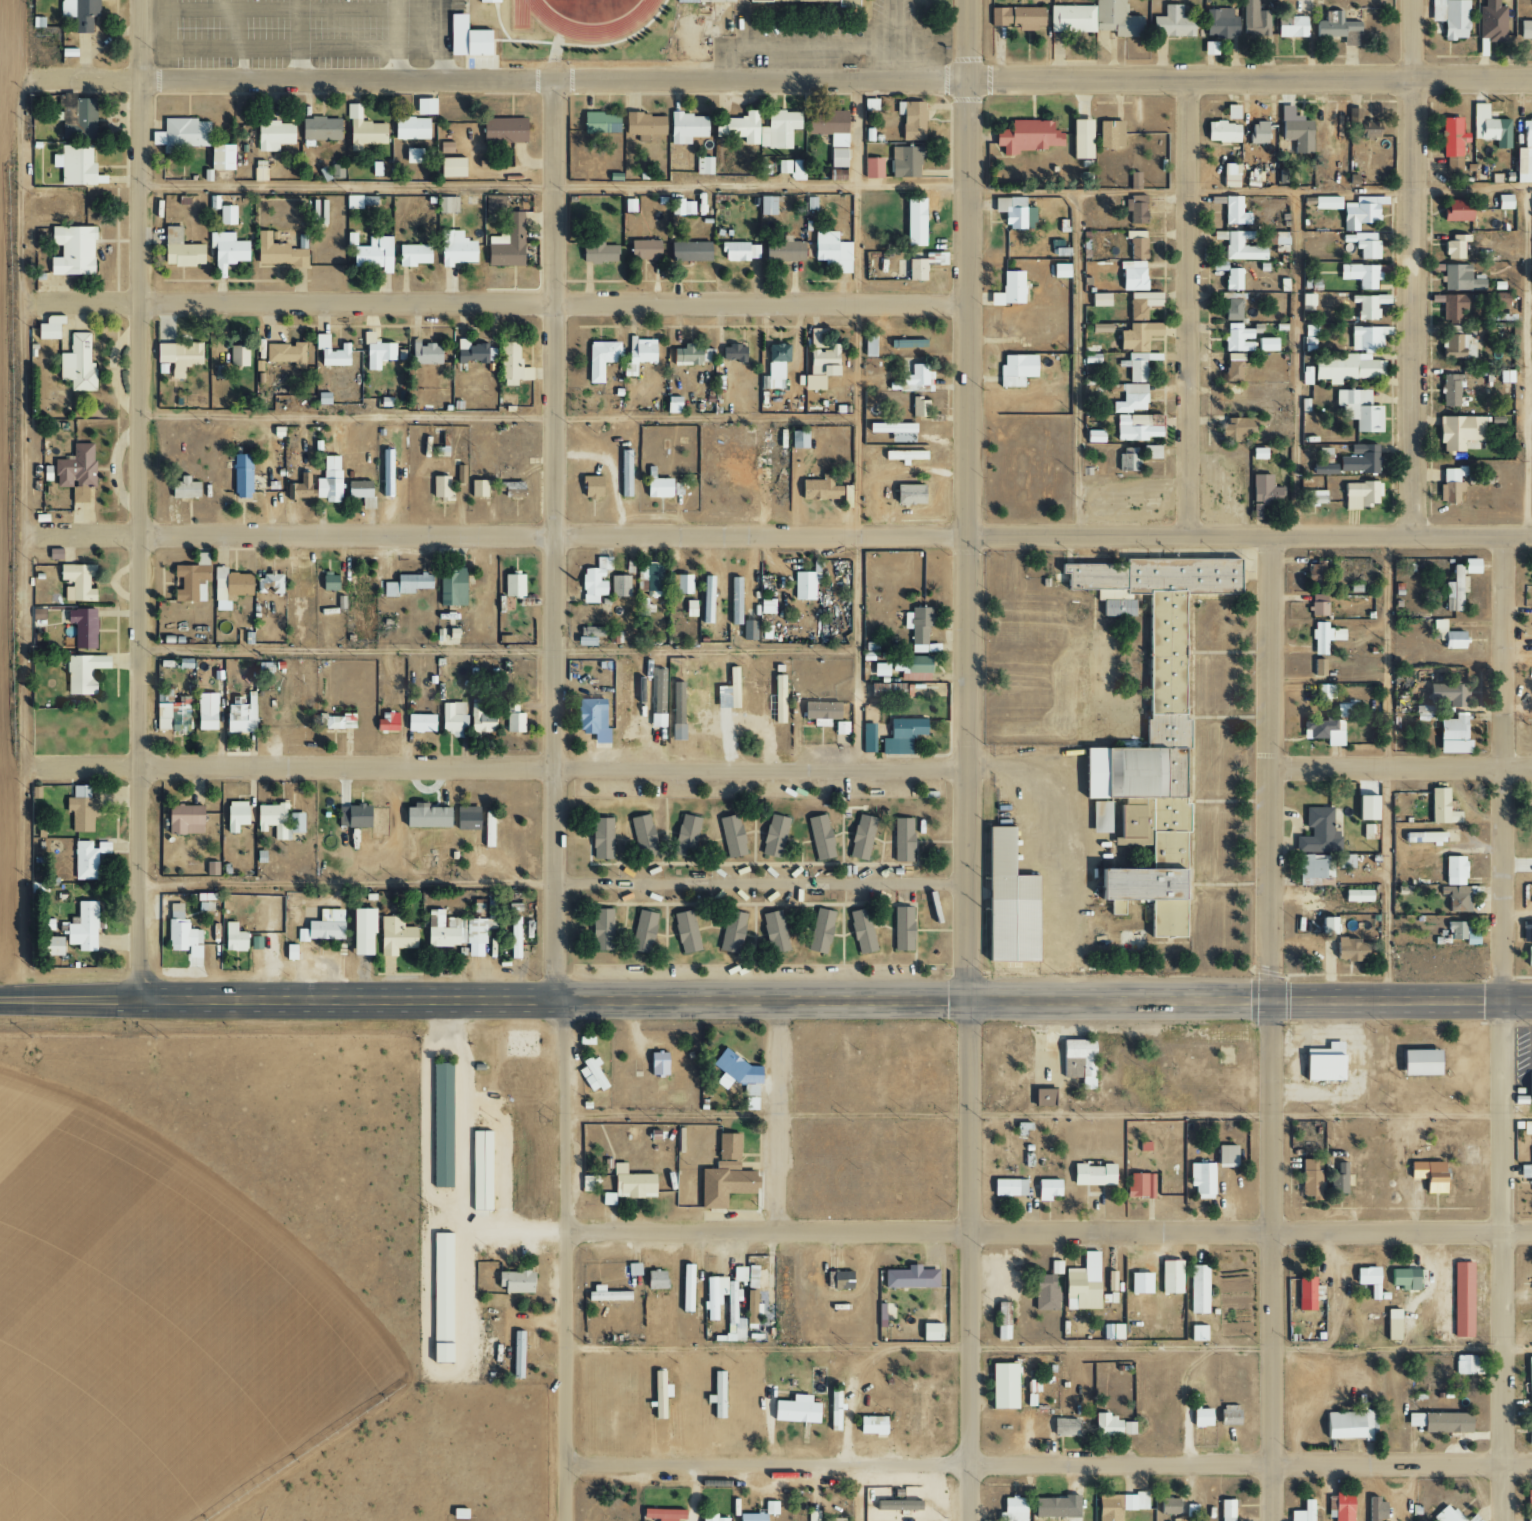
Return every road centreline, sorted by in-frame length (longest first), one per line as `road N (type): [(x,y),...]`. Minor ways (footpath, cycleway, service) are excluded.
road 1 (primary): [(1531,998),(0,1001)]
road 2 (residential): [(22,534),(1531,536)]
road 3 (residential): [(45,85),(1531,77)]
road 4 (residential): [(568,1520),(553,768),(558,82)]
road 5 (residential): [(136,1001),(144,0)]
road 6 (residential): [(968,997),(969,0)]
road 7 (residential): [(1502,1520),(1509,536)]
road 8 (residential): [(1271,1520),(1272,536)]
road 9 (residential): [(567,1231),(1531,1232)]
road 10 (residential): [(1531,1461),(568,1460)]
road 11 (residential): [(969,301),(19,301)]
road 12 (residential): [(969,769),(25,767)]
road 13 (residential): [(1414,536),(1411,0)]
road 14 (tertiary): [(968,1520),(968,997)]
road 15 (residential): [(1190,536),(1188,79)]
road 16 (track): [(969,882),(555,883)]
road 17 (residential): [(1531,764),(1271,764)]
road 18 (track): [(777,1229),(774,999)]

